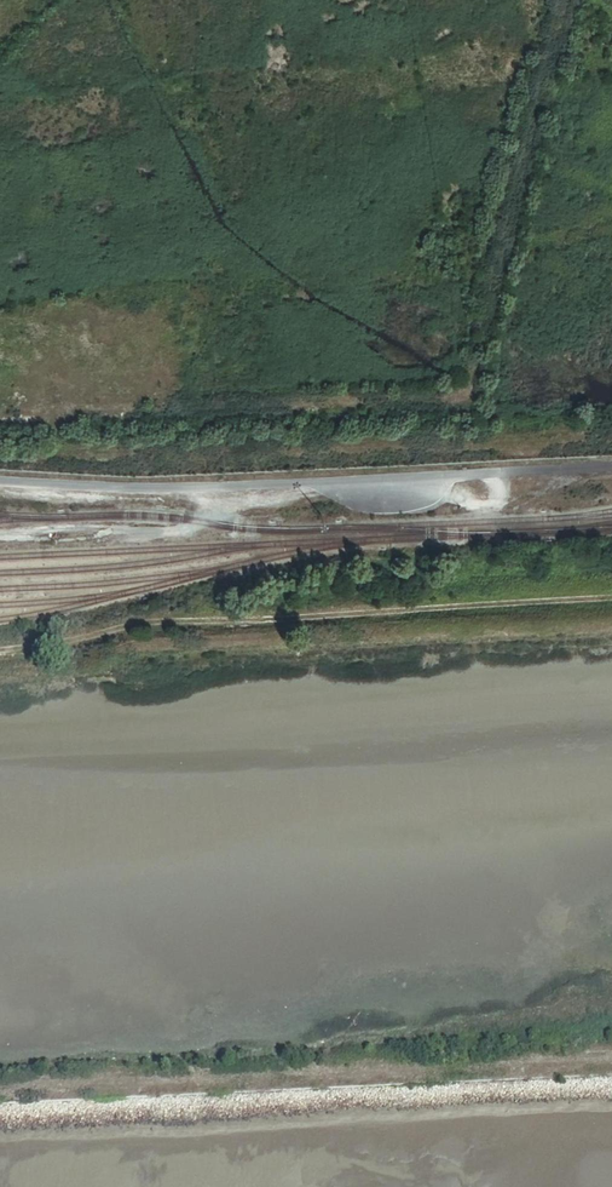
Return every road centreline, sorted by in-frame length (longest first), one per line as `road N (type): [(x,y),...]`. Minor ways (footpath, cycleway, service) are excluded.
road 1 (track): [(566,0),(473,371),(457,395),(432,402),(0,414)]
road 2 (track): [(0,652),(139,626),(611,601)]
road 3 (track): [(611,1062),(0,1095)]

